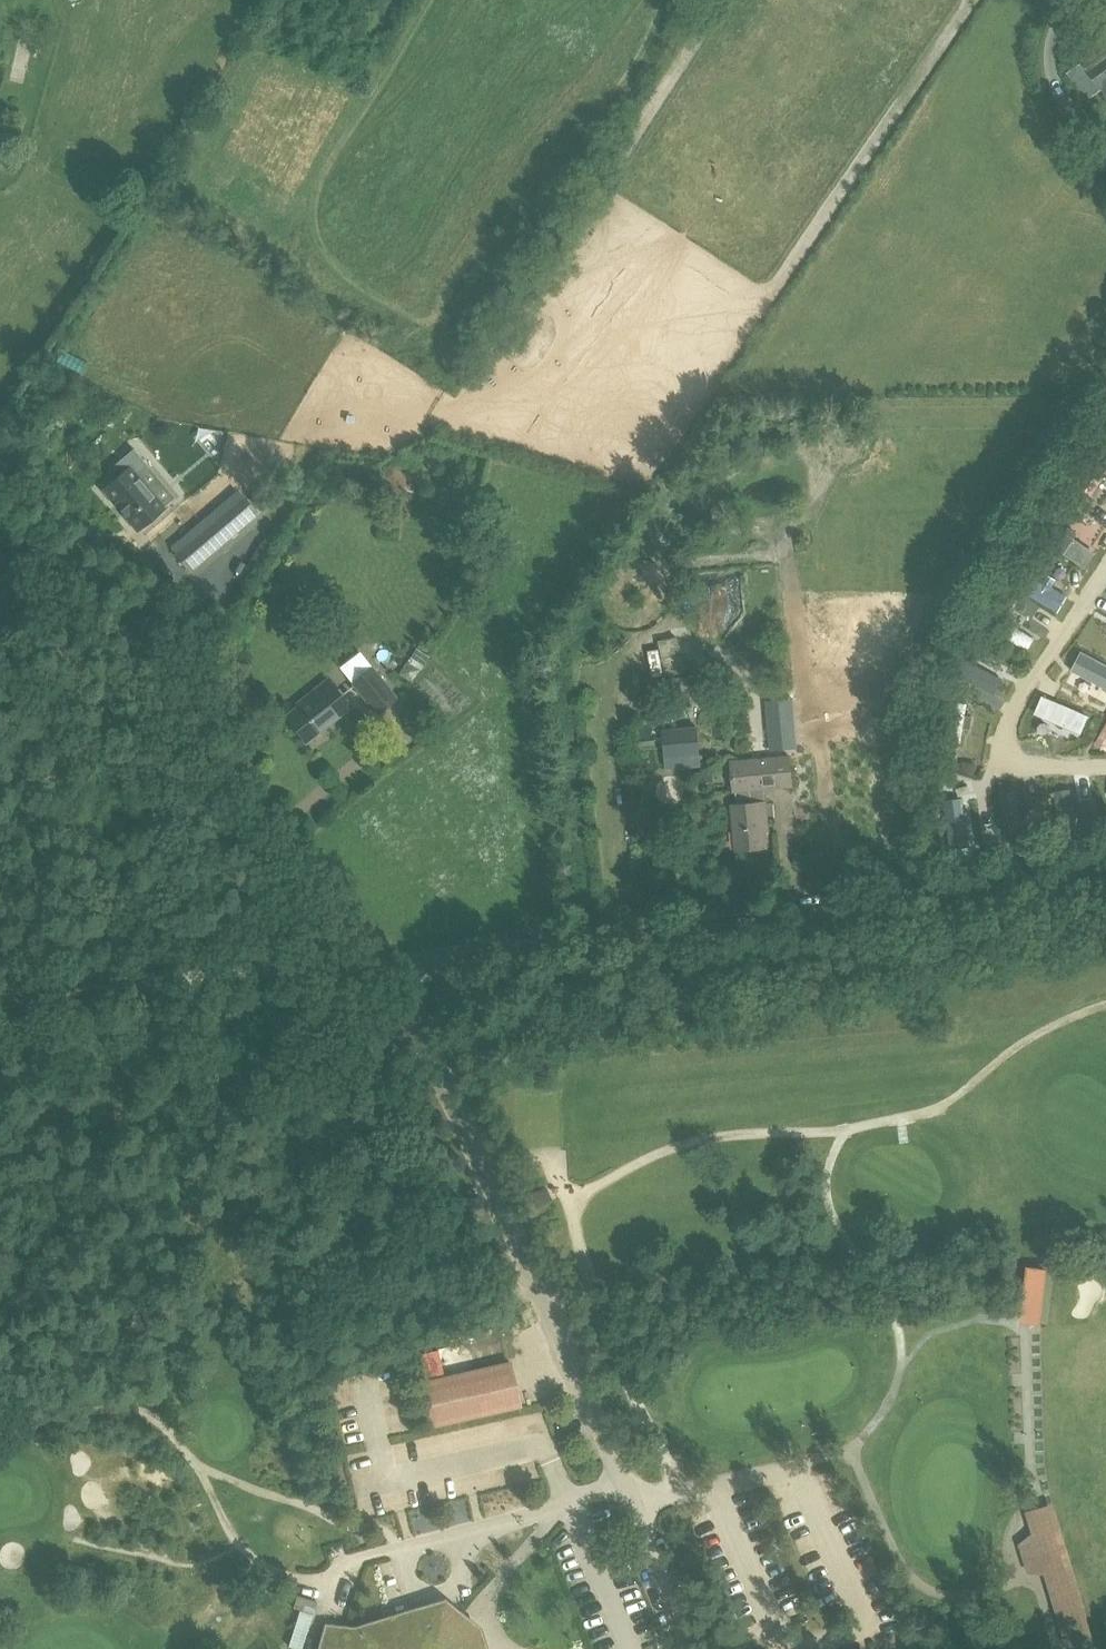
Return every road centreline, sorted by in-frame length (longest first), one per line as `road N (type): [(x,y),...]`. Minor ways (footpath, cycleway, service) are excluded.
road 1 (unclassified): [(692,1648),(407,994),(383,958)]
road 2 (unclassified): [(1105,884),(383,958)]
road 3 (unclassified): [(383,958),(0,503)]
road 4 (track): [(383,958),(0,994)]
road 5 (unclassified): [(1105,147),(1068,104),(1061,75),(1064,25),(1078,0)]

